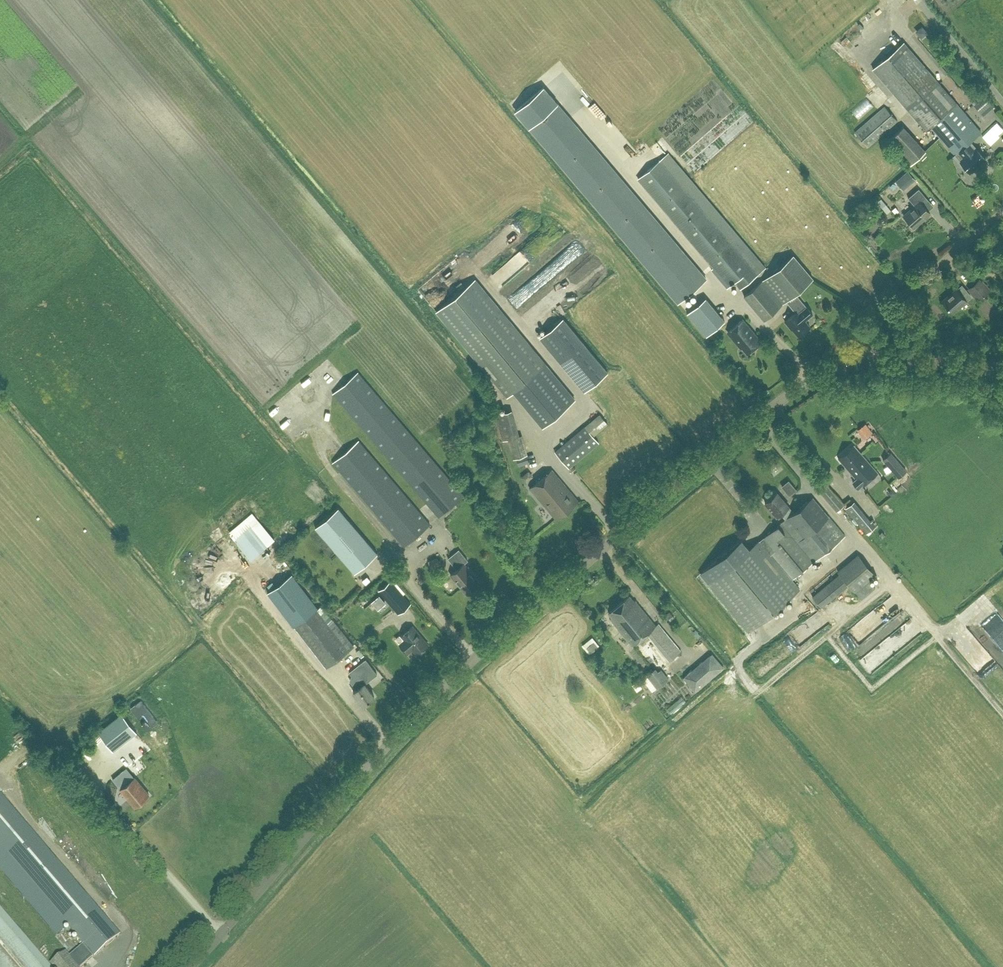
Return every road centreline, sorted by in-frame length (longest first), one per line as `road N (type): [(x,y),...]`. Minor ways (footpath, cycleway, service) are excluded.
road 1 (tertiary): [(192,966),(441,688),(791,393),(864,361)]
road 2 (unclassified): [(1002,209),(881,313),(864,361)]
road 3 (tertiary): [(864,361),(1002,365)]
road 4 (unclassified): [(1002,96),(918,0)]

